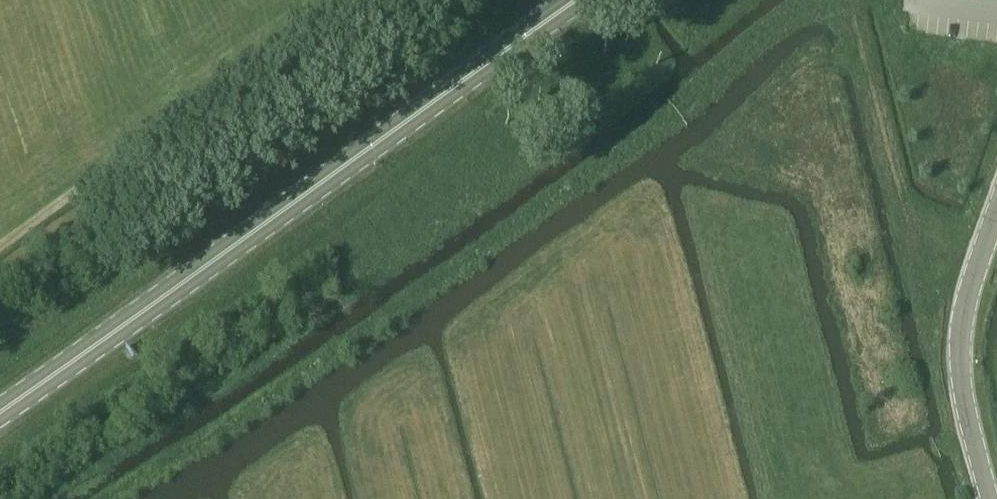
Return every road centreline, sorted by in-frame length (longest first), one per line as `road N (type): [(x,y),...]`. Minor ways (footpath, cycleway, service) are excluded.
road 1 (track): [(116,498),(429,293),(678,114),(780,24),(822,0)]
road 2 (primary): [(0,413),(578,0)]
road 3 (track): [(363,0),(0,248)]
road 4 (tertiary): [(991,498),(960,348),(963,315),(996,216)]

